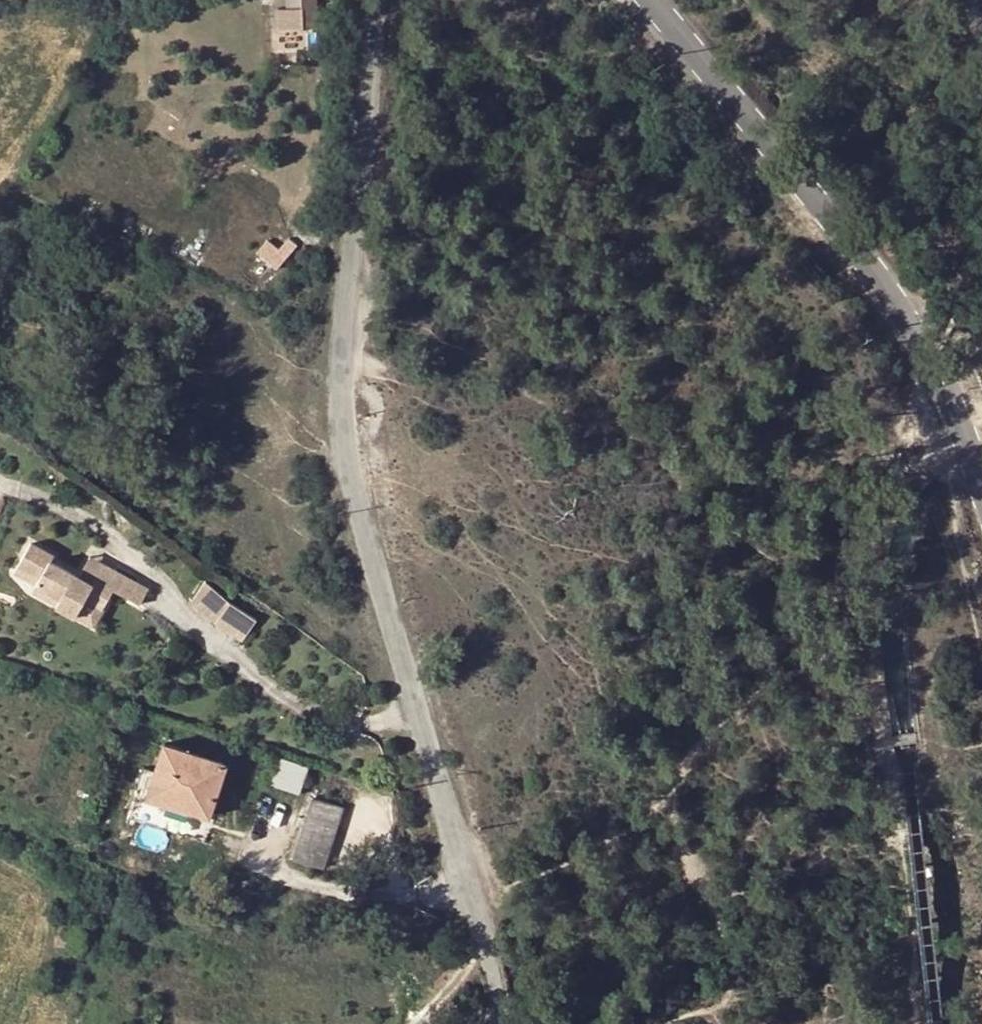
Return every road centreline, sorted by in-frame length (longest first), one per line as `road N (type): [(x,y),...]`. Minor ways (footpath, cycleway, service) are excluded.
road 1 (unclassified): [(376,0),(334,347),(339,436),(504,1023)]
road 2 (track): [(981,413),(919,457),(894,493),(873,535),(867,583),(866,646),(916,1023)]
road 3 (tertiary): [(981,479),(964,425),(922,349),(651,0)]

